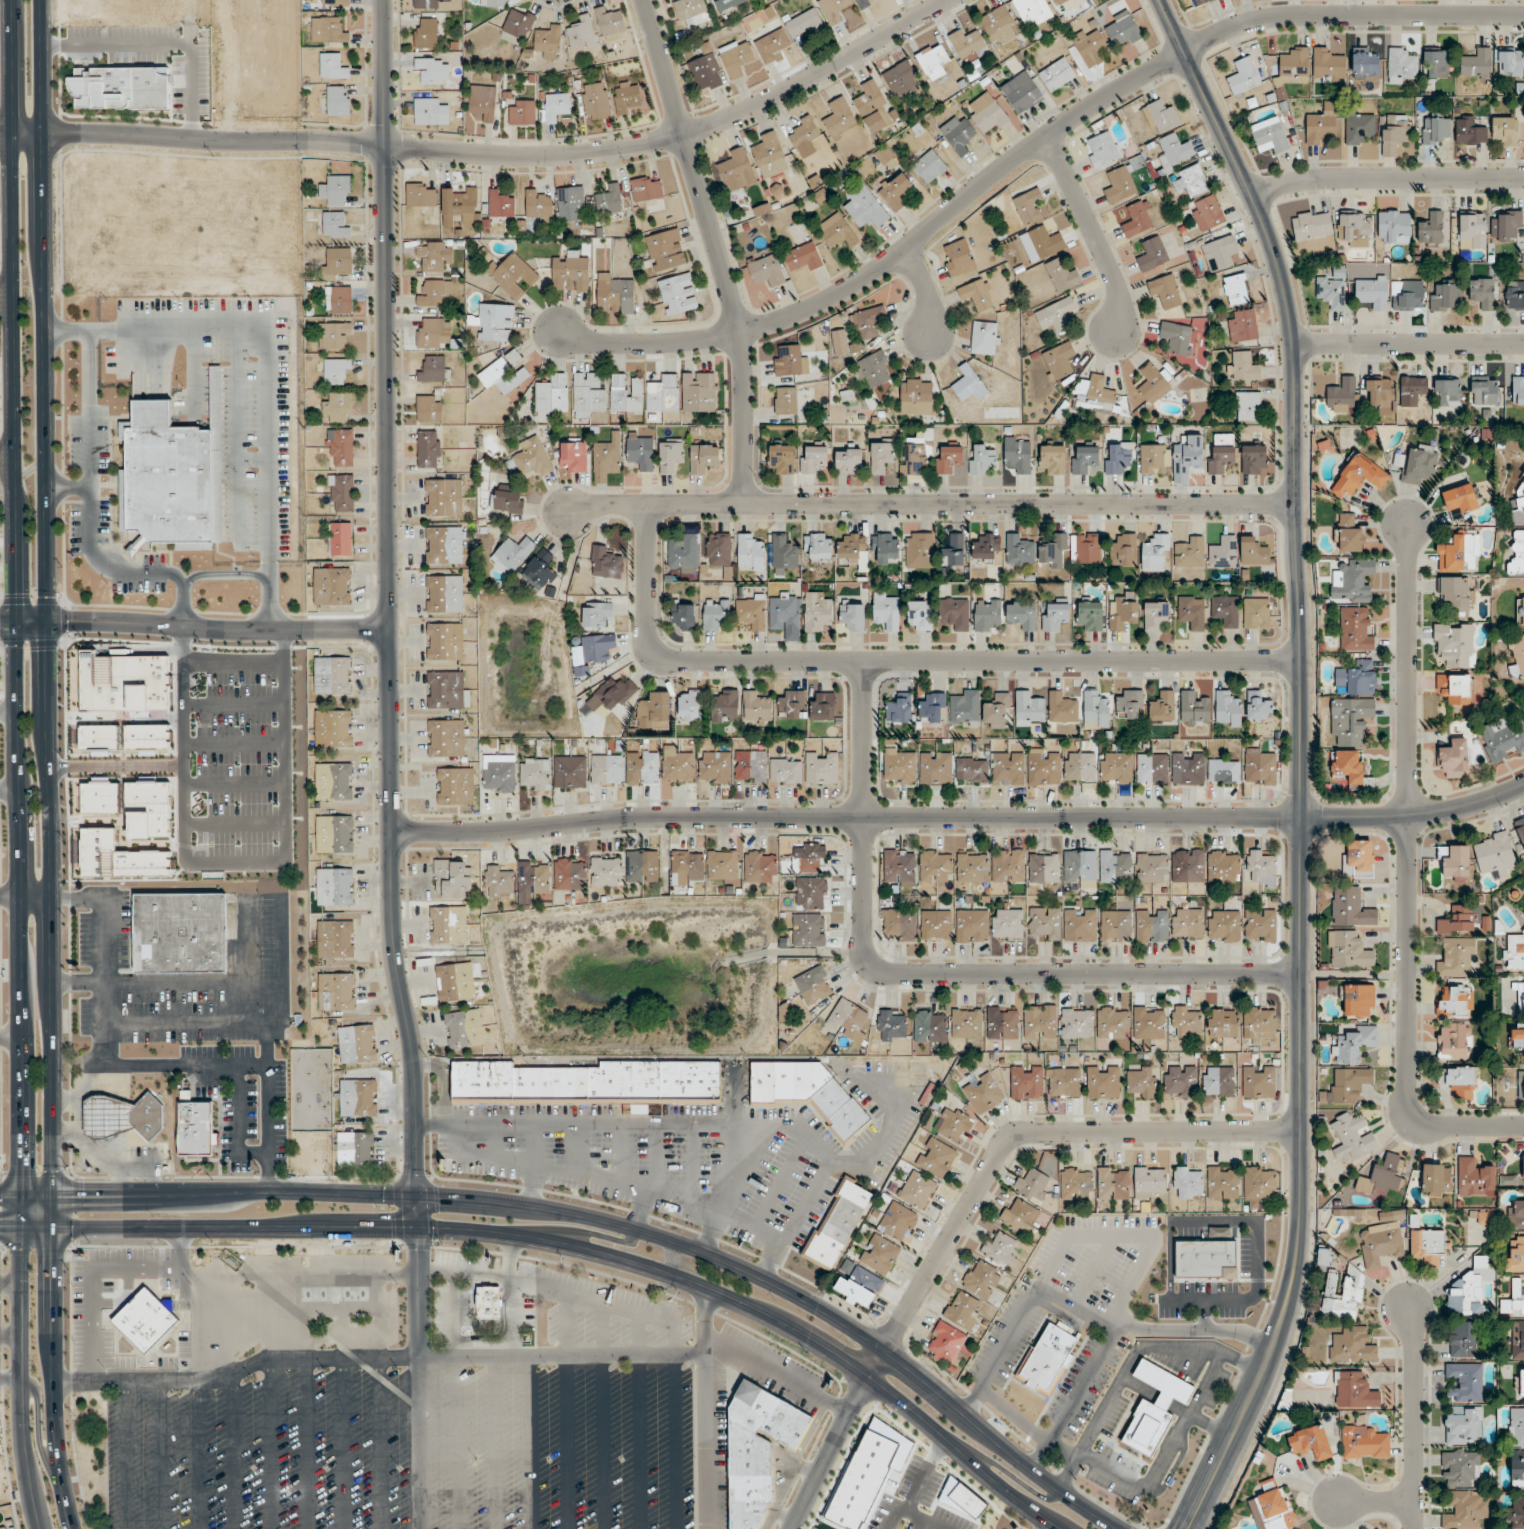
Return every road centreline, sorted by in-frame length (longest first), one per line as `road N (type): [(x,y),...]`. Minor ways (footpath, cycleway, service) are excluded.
road 1 (tertiary): [(1160,0),(1253,197),(1288,297),(1300,585),(1297,1263),(1273,1358),(1190,1528)]
road 2 (secondary): [(10,0),(22,1423),(38,1528)]
road 3 (secondary): [(71,1528),(53,1387),(41,0)]
road 4 (residential): [(418,1228),(415,1091),(389,920),(383,0)]
road 5 (secondary): [(1120,1528),(1004,1451),(845,1325),(730,1263),(637,1231),(528,1206),(356,1192),(0,1194)]
road 6 (secondary): [(0,1228),(418,1228),(603,1253),(709,1288),(823,1345),(1060,1528)]
road 7 (residential): [(1523,784),(1460,807),(1383,817),(658,816),(505,831),(391,831)]
road 8 (residential): [(558,331),(598,342),(680,343),(800,312),(902,253),(1100,100),(1234,26),(1308,14),(1523,15)]
road 9 (residential): [(0,132),(501,156),(588,153),(738,115),(947,0)]
road 10 (residential): [(647,505),(647,627),(658,655),(673,661),(1301,660)]
road 11 (residential): [(864,661),(864,947),(871,965),(899,975),(1301,974)]
road 12 (residential): [(795,1528),(882,1349),(1008,1141),(1039,1132),(1301,1131)]
road 13 (residential): [(1295,504),(744,503),(570,512)]
road 14 (residential): [(1408,525),(1407,1093),(1415,1116),(1434,1127),(1523,1126)]
road 15 (residential): [(744,503),(737,332),(645,0)]
road 16 (residential): [(387,628),(50,619)]
road 17 (residential): [(1253,197),(1286,183),(1336,178),(1523,178)]
road 18 (residential): [(1295,346),(1523,344)]
road 19 (residential): [(1411,1528),(1407,1307)]
road 20 (residential): [(1119,331),(1116,284),(1046,137)]

